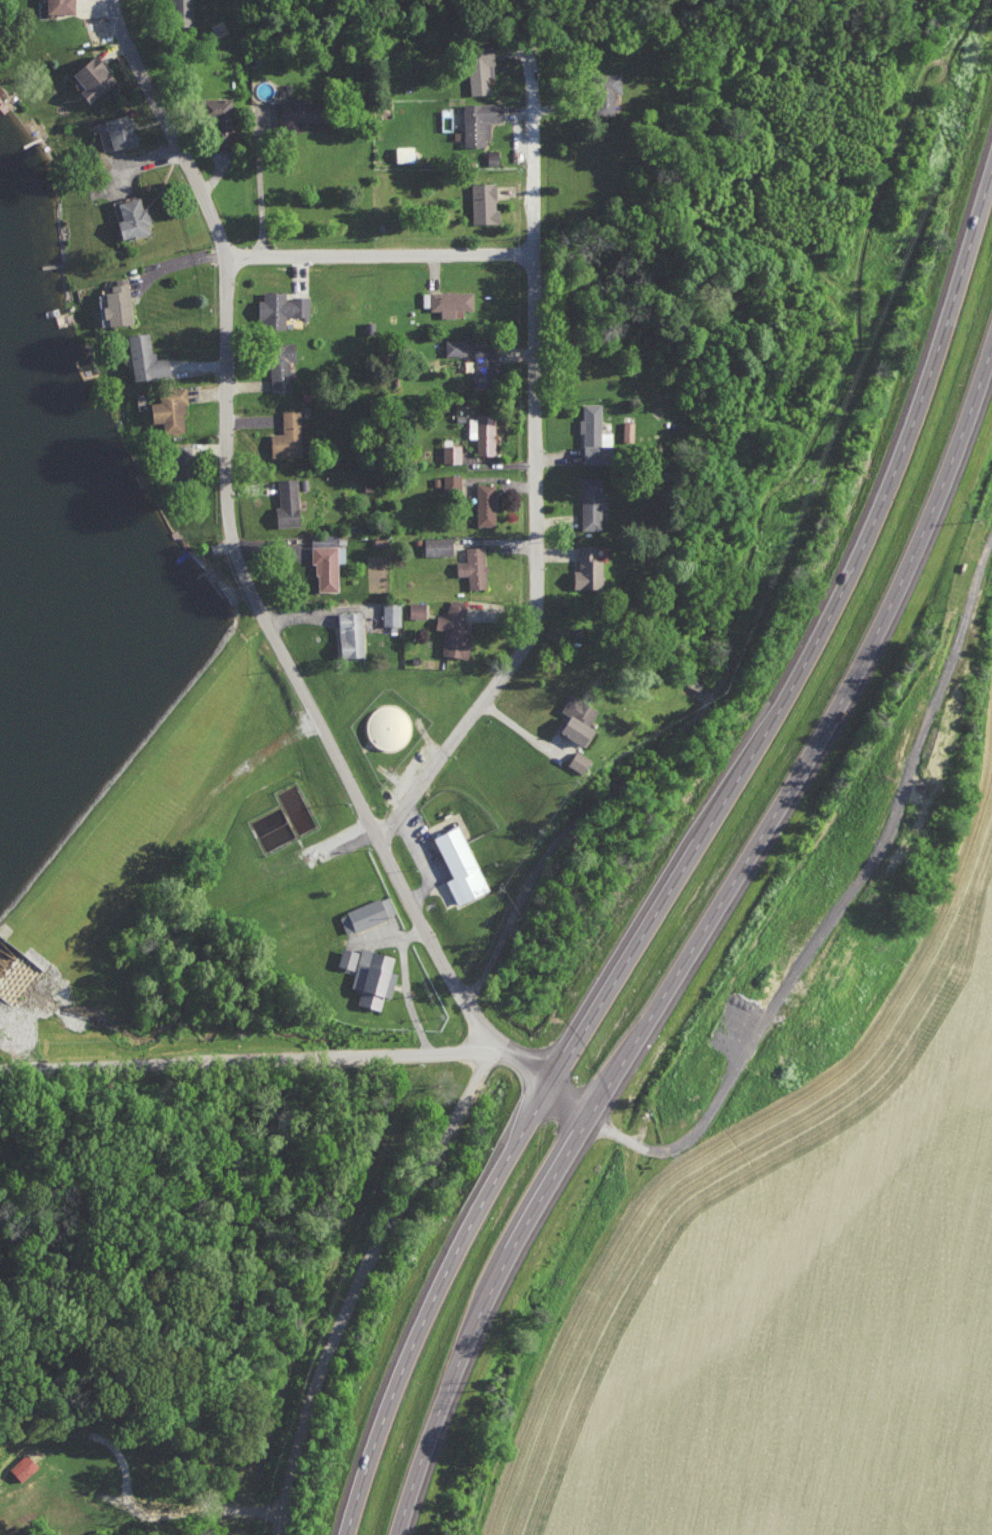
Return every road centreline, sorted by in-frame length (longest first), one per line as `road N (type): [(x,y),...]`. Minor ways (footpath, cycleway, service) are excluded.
road 1 (trunk): [(991,153),(942,339),(829,615),(548,1079),(441,1275),(377,1428),(346,1534)]
road 2 (trunk): [(397,1534),(455,1363),(505,1257),(861,673),(926,526),(991,343)]
road 3 (residential): [(418,920),(231,556),(223,253),(112,0)]
road 4 (track): [(588,1116),(648,1149),(669,1150),(694,1137),(882,854),(991,541)]
road 5 (residential): [(418,920),(469,1033),(466,1074),(354,1268),(303,1403),(282,1534)]
road 6 (residential): [(366,820),(463,737),(534,624),(538,261)]
road 7 (residential): [(422,1045),(0,1073)]
road 8 (residential): [(538,261),(223,253)]
road 9 (residential): [(538,261),(538,106),(526,52)]
road 10 (residential): [(418,920),(395,927),(395,960),(396,987),(422,1045)]
road 11 (residential): [(588,1116),(548,1079),(469,1033)]

